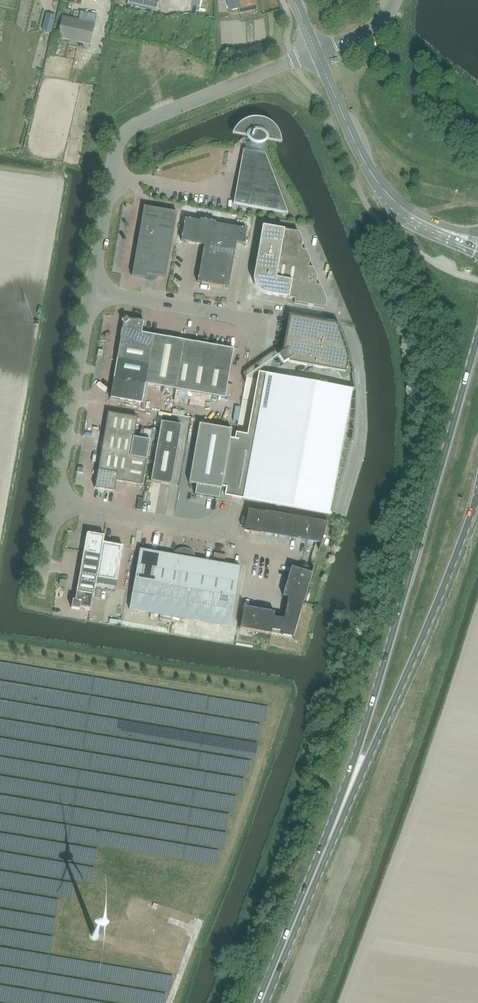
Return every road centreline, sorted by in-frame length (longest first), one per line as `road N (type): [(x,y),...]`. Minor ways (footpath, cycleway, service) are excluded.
road 1 (primary): [(477,338),(318,870)]
road 2 (primary): [(318,870),(477,492)]
road 3 (unclassified): [(93,290),(115,155),(128,133),(316,50)]
road 4 (tertiary): [(477,242),(420,222),(394,202),(363,158),(316,50)]
road 5 (unclassified): [(254,365),(260,321),(93,290)]
road 6 (unclassified): [(57,499),(93,290)]
road 7 (unclassified): [(229,509),(225,534),(57,499)]
road 8 (primary): [(262,1002),(318,870)]

